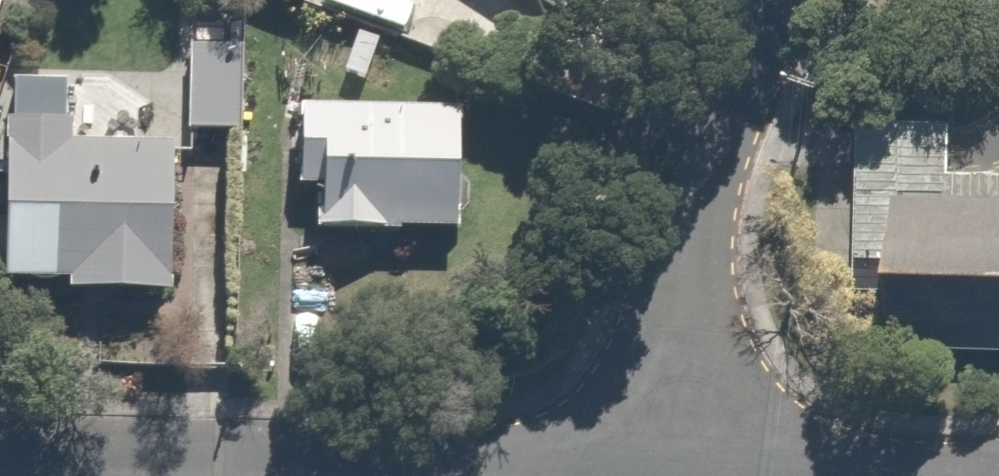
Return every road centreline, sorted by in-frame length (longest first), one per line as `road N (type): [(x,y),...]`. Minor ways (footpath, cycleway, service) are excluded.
road 1 (residential): [(792,0),(753,55),(711,135),(684,219),(664,475)]

